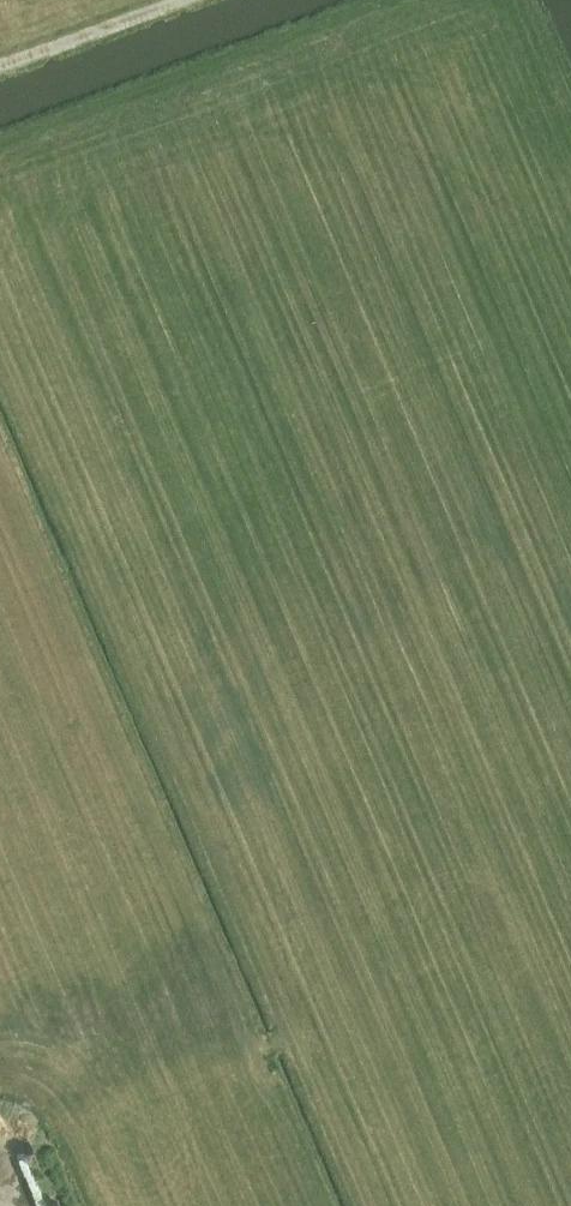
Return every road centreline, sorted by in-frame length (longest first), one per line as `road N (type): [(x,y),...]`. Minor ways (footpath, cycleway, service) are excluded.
road 1 (track): [(188,0),(0,70)]

